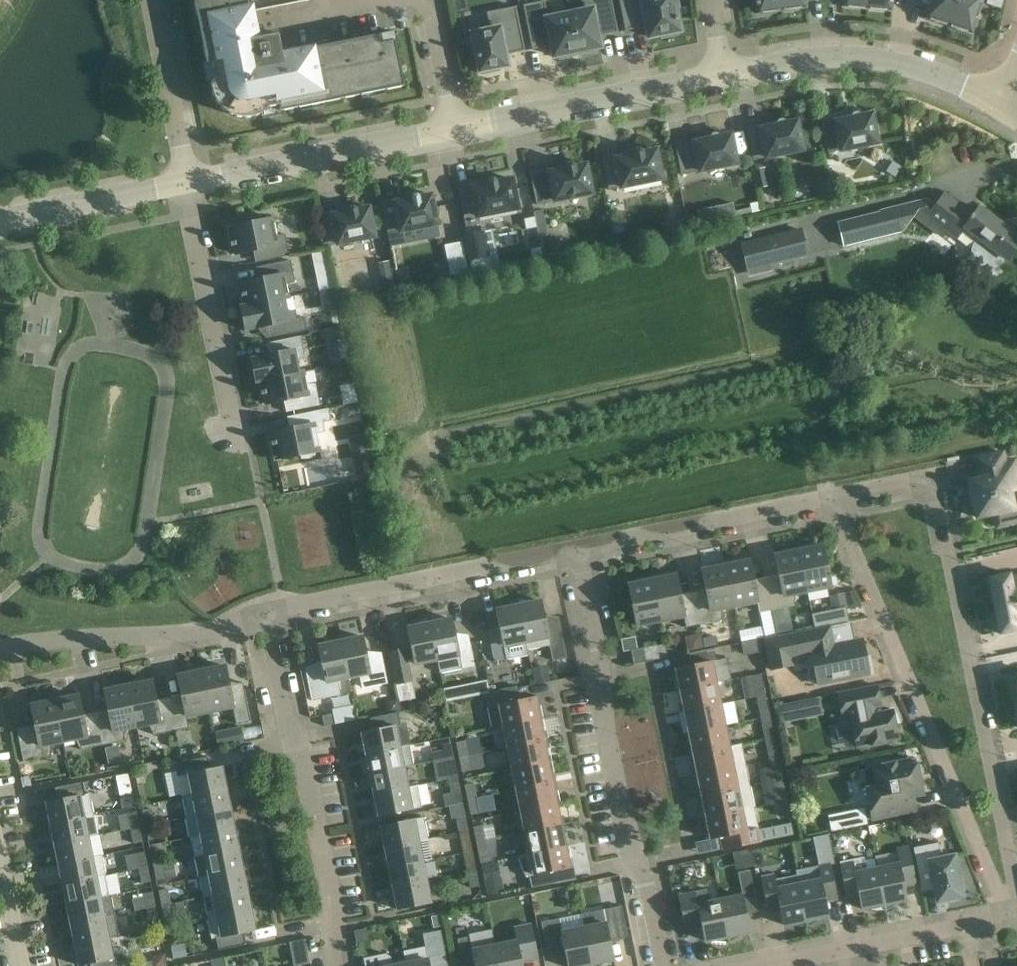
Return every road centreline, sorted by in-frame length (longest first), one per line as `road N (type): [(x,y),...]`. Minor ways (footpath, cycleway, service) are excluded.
road 1 (residential): [(833,497),(912,483),(930,487),(938,501),(1014,882),(1007,915)]
road 2 (residential): [(1007,915),(833,497)]
road 3 (residential): [(663,965),(626,835),(577,549)]
road 4 (residential): [(336,965),(306,772),(265,618)]
road 5 (residential): [(265,618),(577,549)]
road 6 (residential): [(723,73),(866,57),(916,67),(998,103)]
road 7 (residential): [(454,129),(723,73)]
road 8 (residential): [(185,182),(454,129)]
road 9 (residential): [(0,647),(265,618)]
road 10 (residential): [(577,549),(833,497)]
road 11 (residential): [(231,429),(185,182)]
road 12 (residential): [(762,965),(1007,915)]
road 13 (residential): [(0,221),(185,182)]
road 14 (residential): [(152,0),(185,182)]
road 15 (residential): [(430,0),(454,129)]

